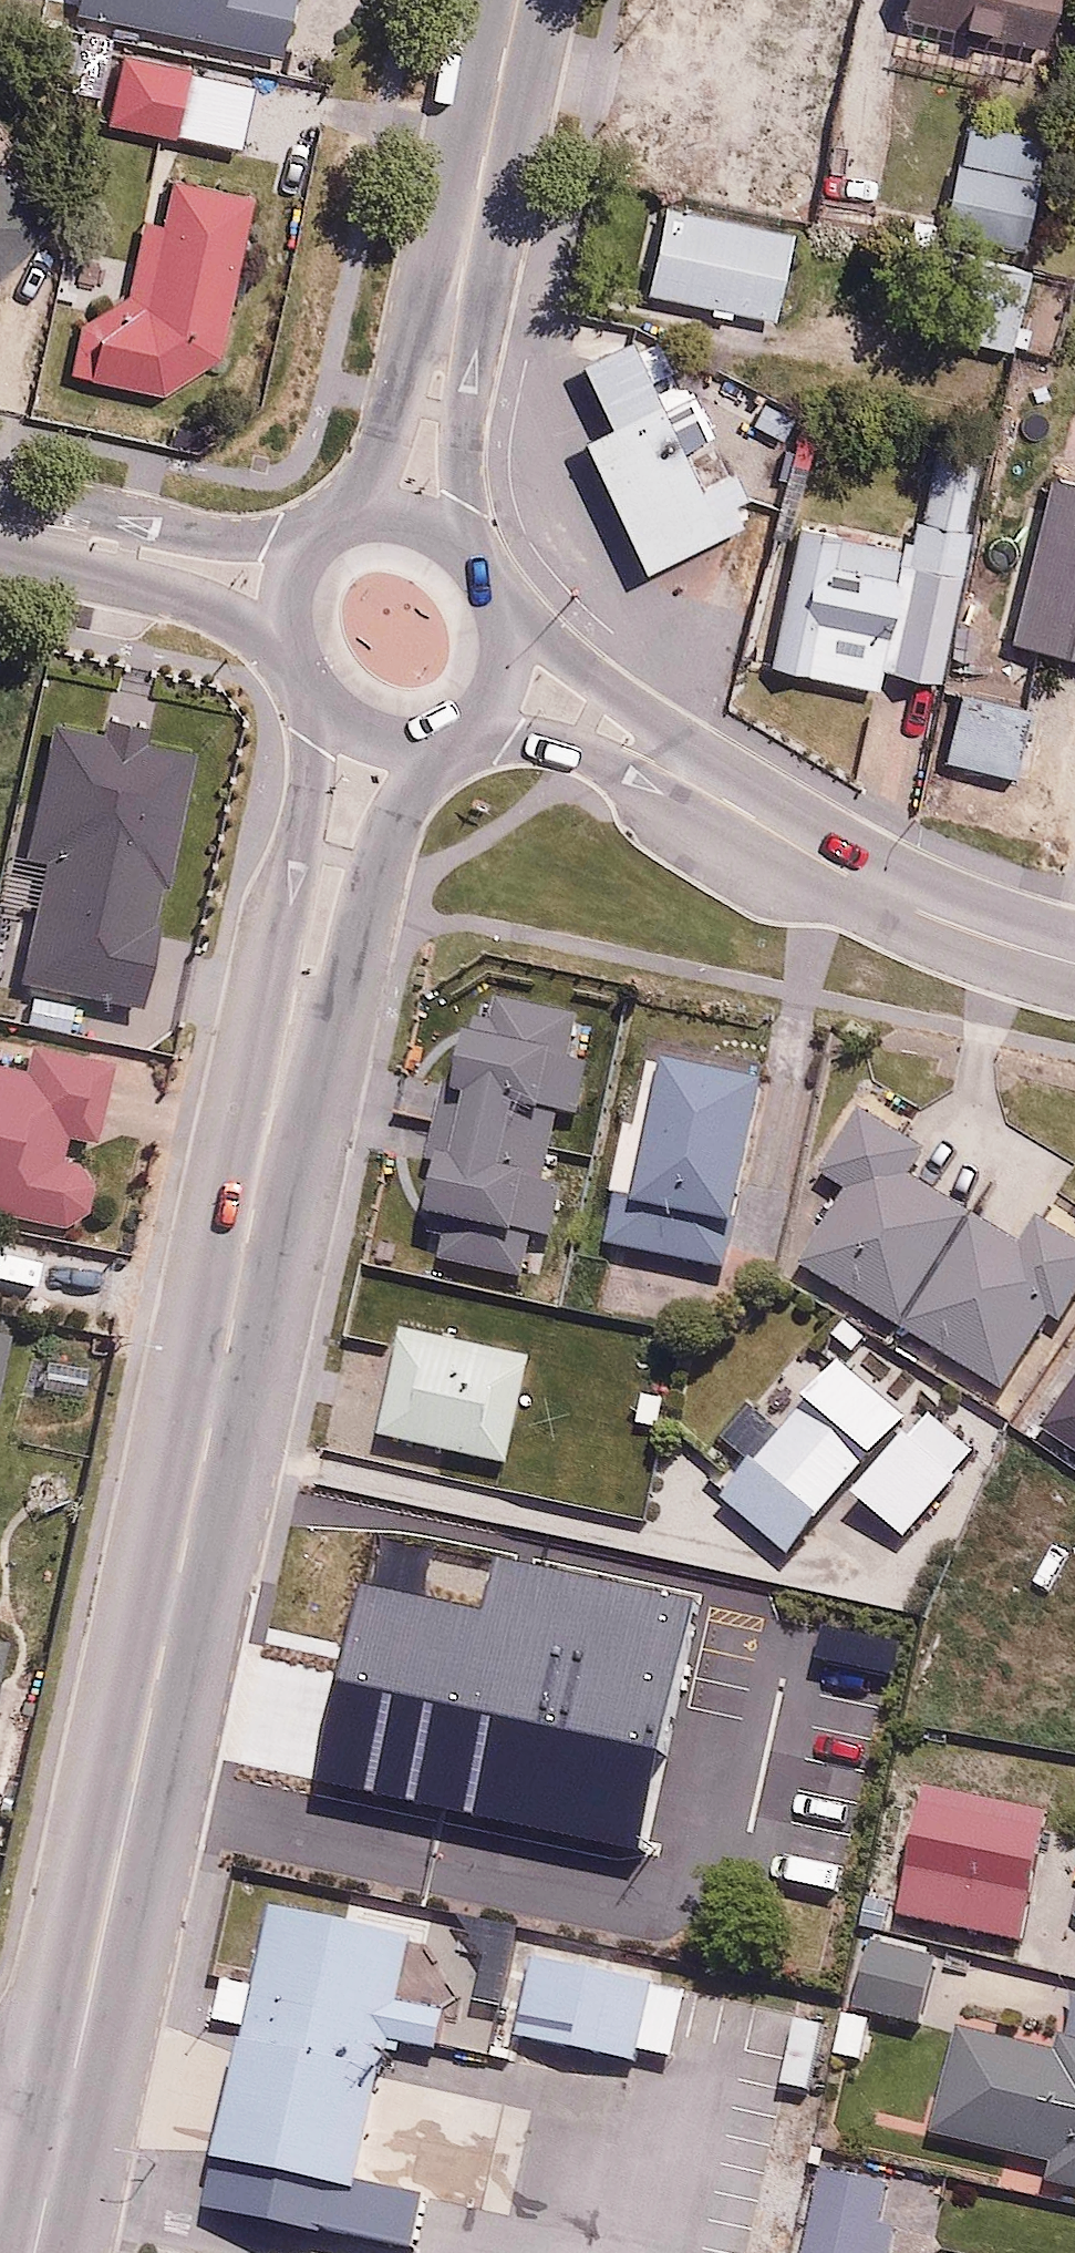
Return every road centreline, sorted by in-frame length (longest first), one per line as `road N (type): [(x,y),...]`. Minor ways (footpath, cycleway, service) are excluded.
road 1 (tertiary): [(67,2109),(223,1342),(362,731)]
road 2 (residential): [(1074,964),(930,918),(828,865),(591,718),(499,679)]
road 3 (tertiary): [(411,514),(519,0)]
road 4 (residential): [(0,523),(287,583)]
road 5 (tertiary): [(411,514),(458,536),(493,578),(505,621),(499,679)]
road 6 (tertiary): [(362,731),(323,704),(295,663),(287,583)]
road 7 (tertiary): [(499,679),(466,717),(432,734),(362,731)]
road 8 (tertiary): [(287,583),(337,526),(386,511),(411,514)]
road 9 (tertiary): [(35,2252),(67,2109)]

